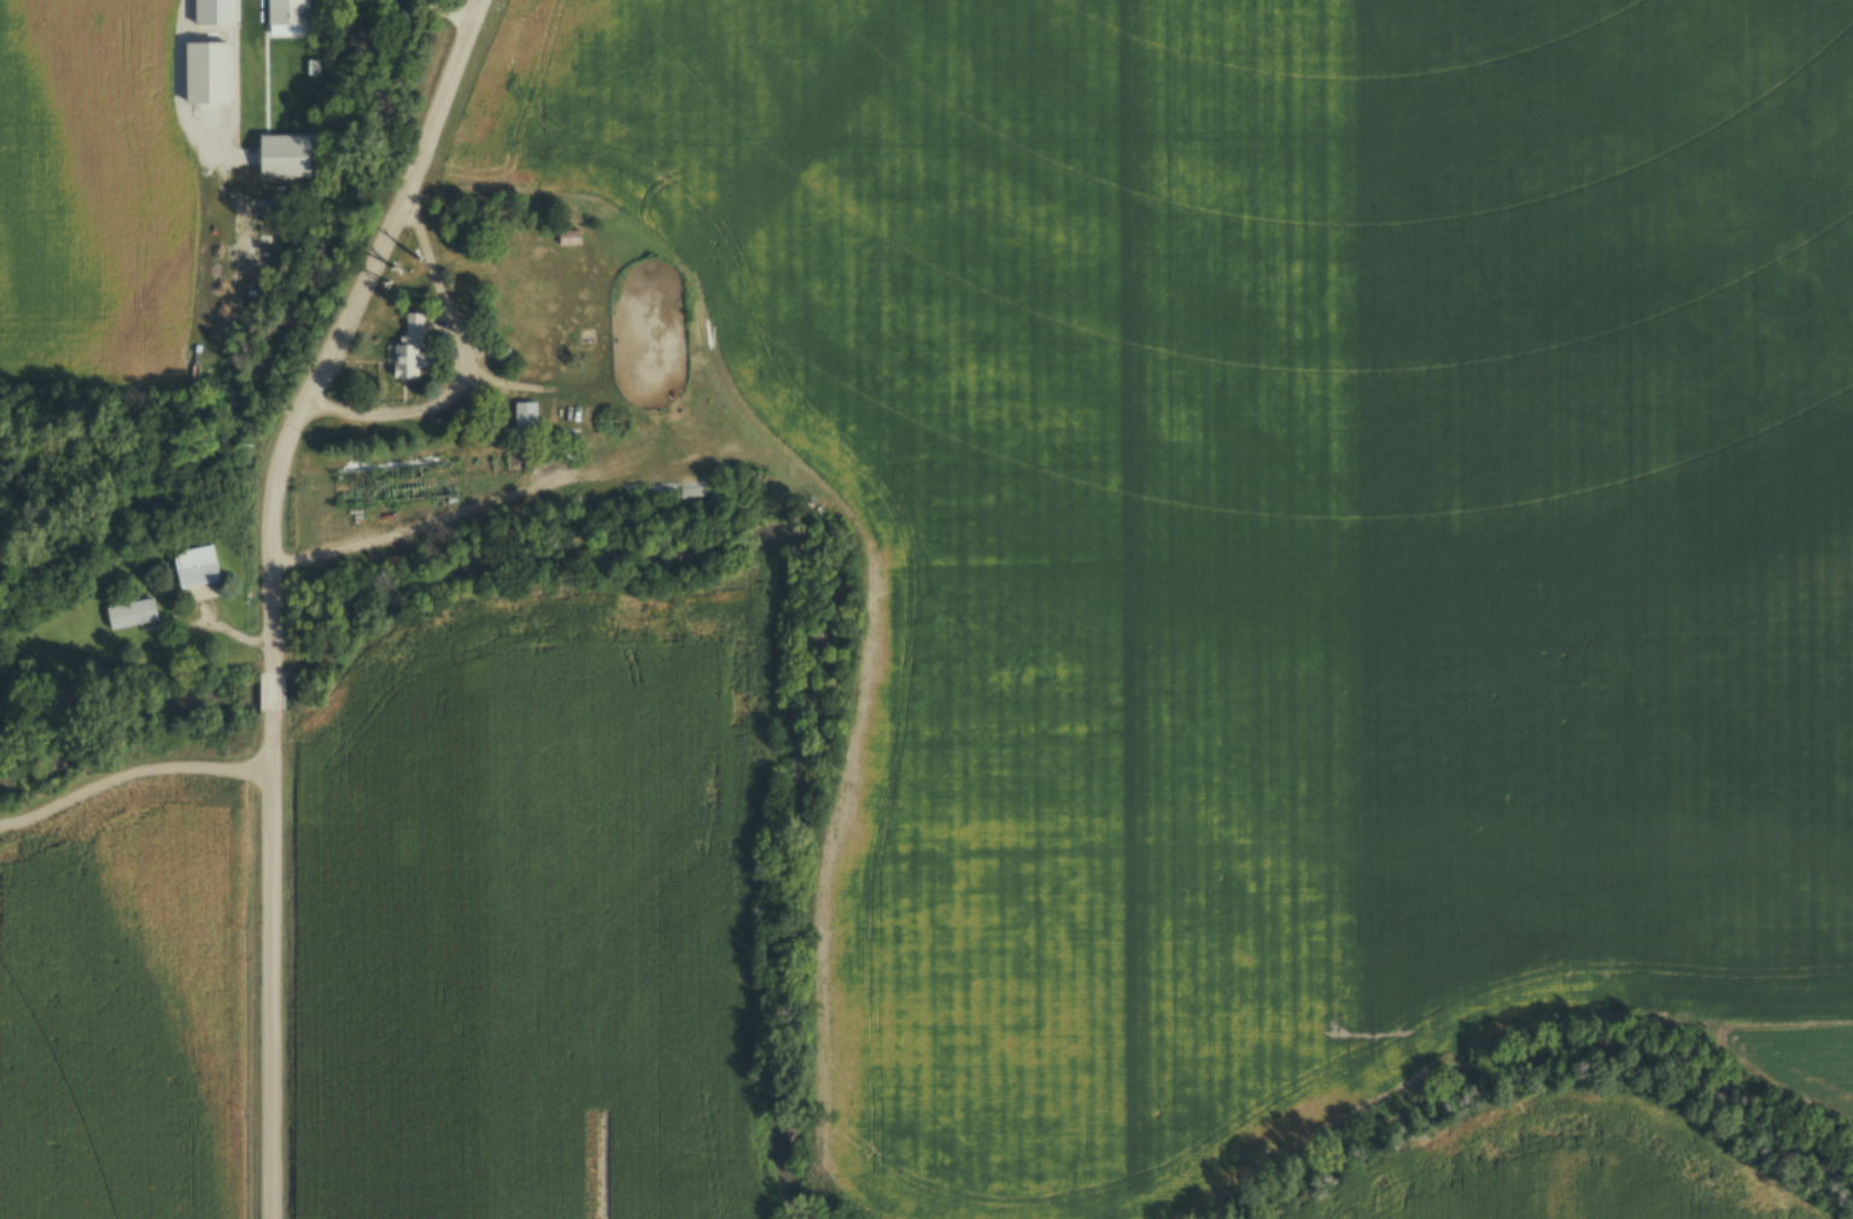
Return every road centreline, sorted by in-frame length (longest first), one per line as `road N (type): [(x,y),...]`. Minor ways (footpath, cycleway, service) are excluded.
road 1 (residential): [(271,669),(274,477),(296,408),(403,189),(477,0)]
road 2 (residential): [(271,1218),(271,705)]

